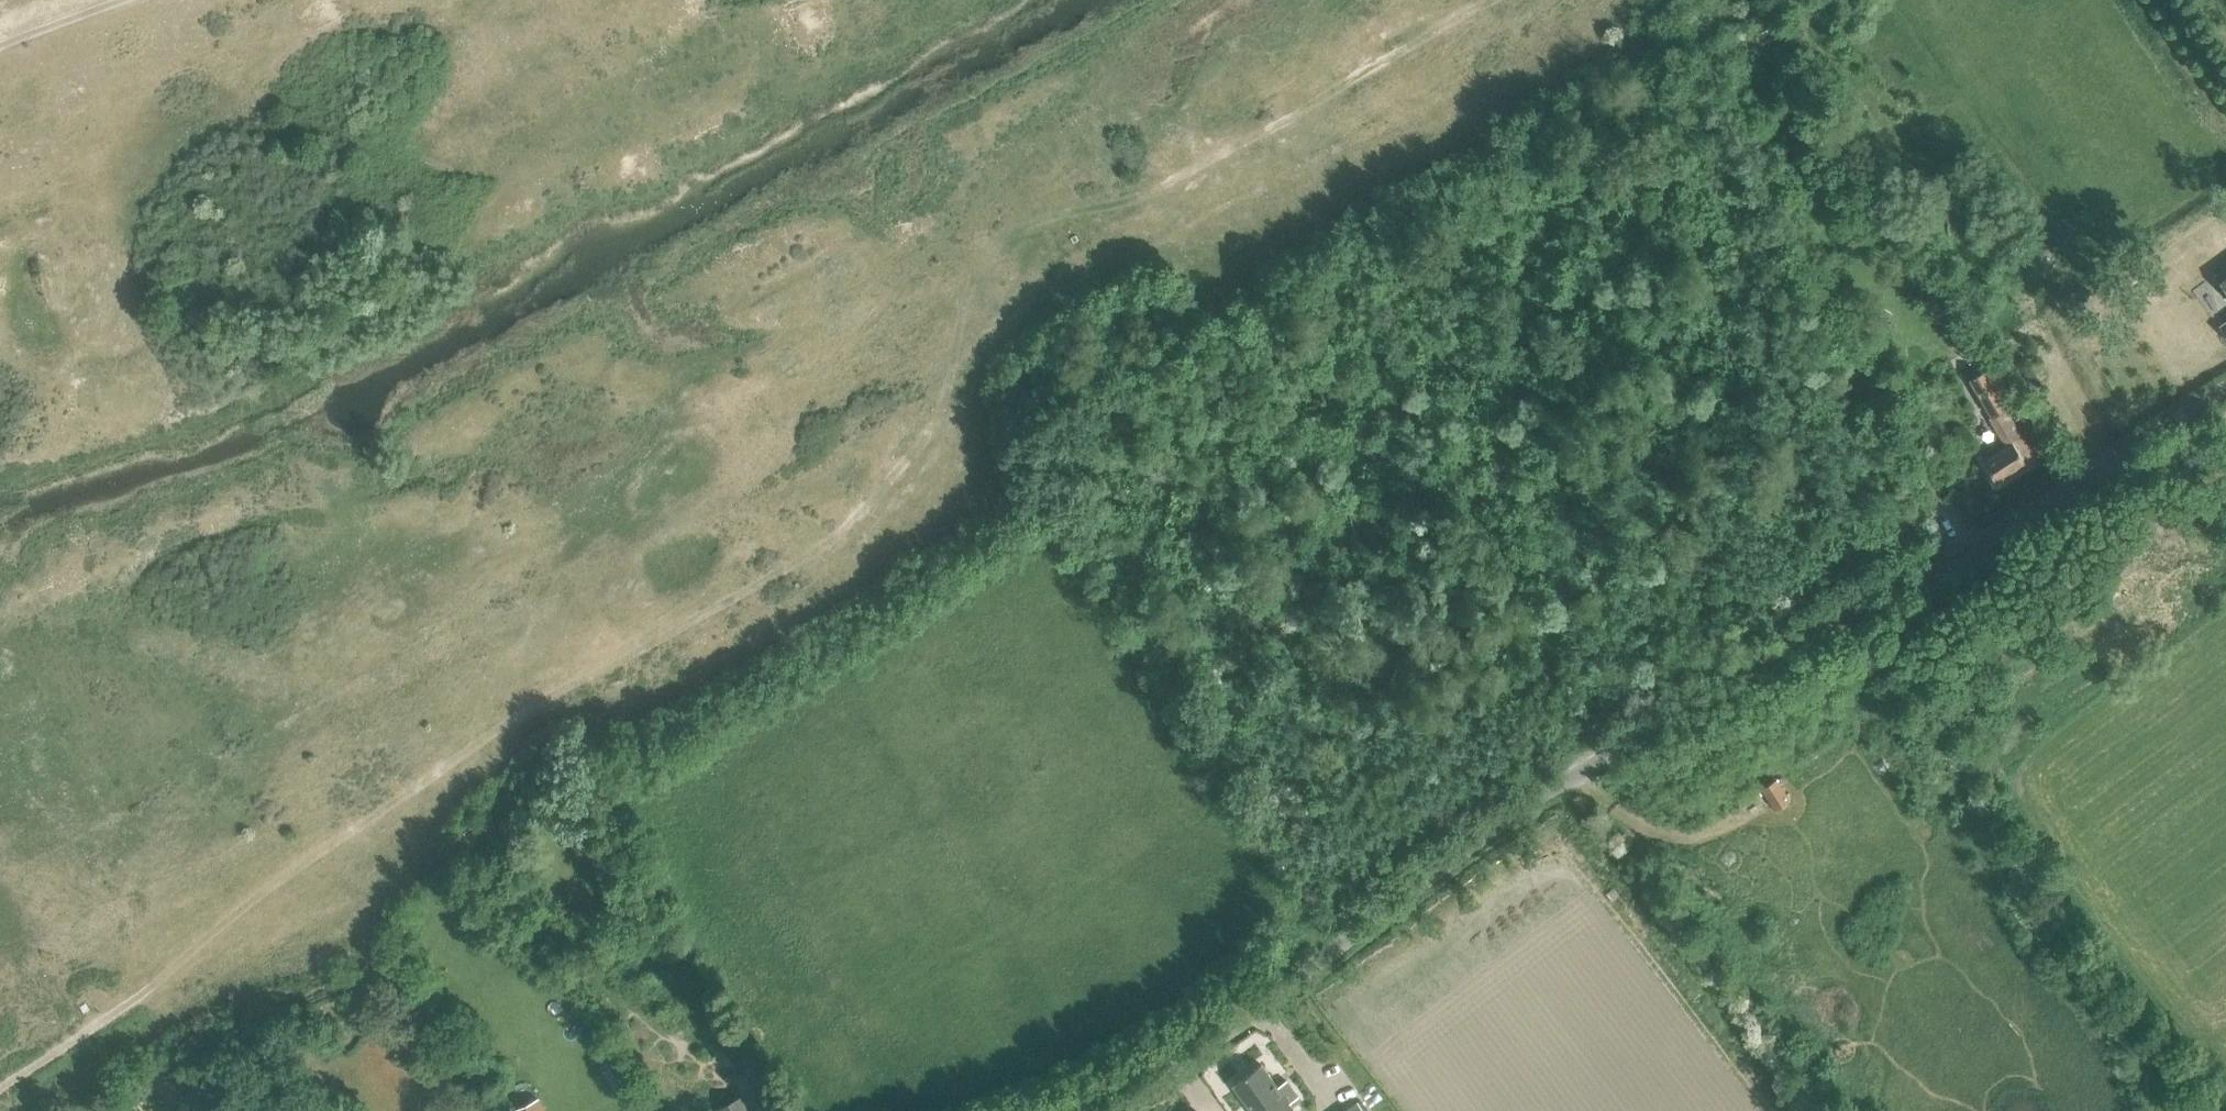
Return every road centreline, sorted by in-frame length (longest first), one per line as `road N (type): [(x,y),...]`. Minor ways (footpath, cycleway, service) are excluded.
road 1 (track): [(1488,0),(1198,159),(1006,227),(972,270),(932,427),(850,522),(785,569),(544,695),(290,872),(104,1021)]
road 2 (unclassified): [(1115,1110),(1174,1075),(1557,784),(1923,578),(2225,387)]
road 3 (track): [(0,48),(124,0)]

